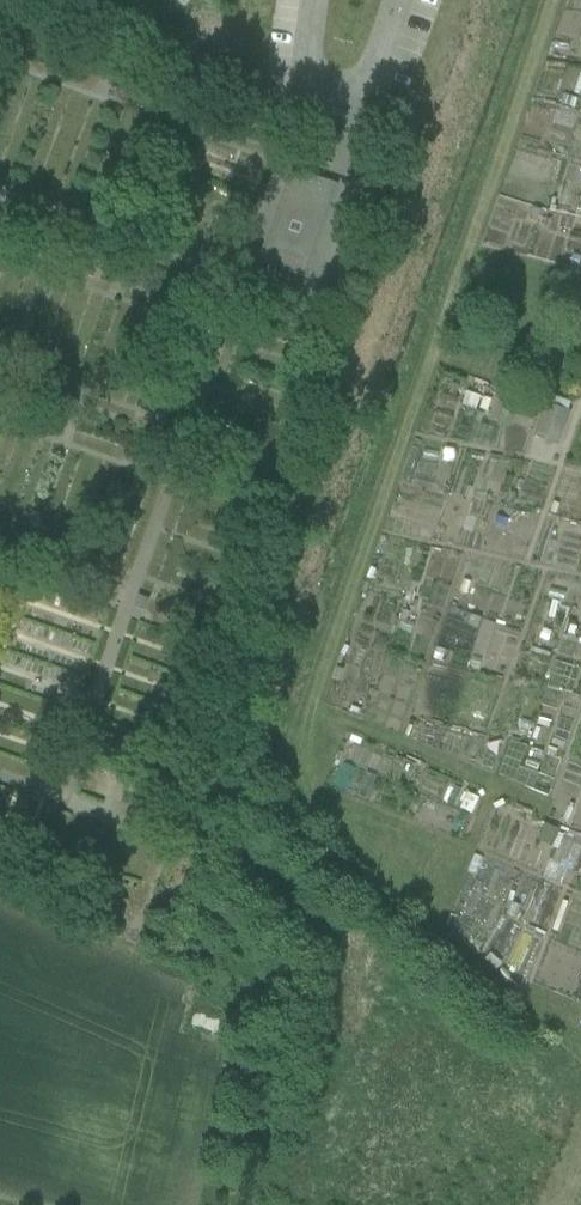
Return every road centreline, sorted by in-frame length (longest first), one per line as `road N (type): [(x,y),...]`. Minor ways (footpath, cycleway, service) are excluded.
road 1 (track): [(545,0),(297,722),(292,760),(298,795),(580,1061)]

